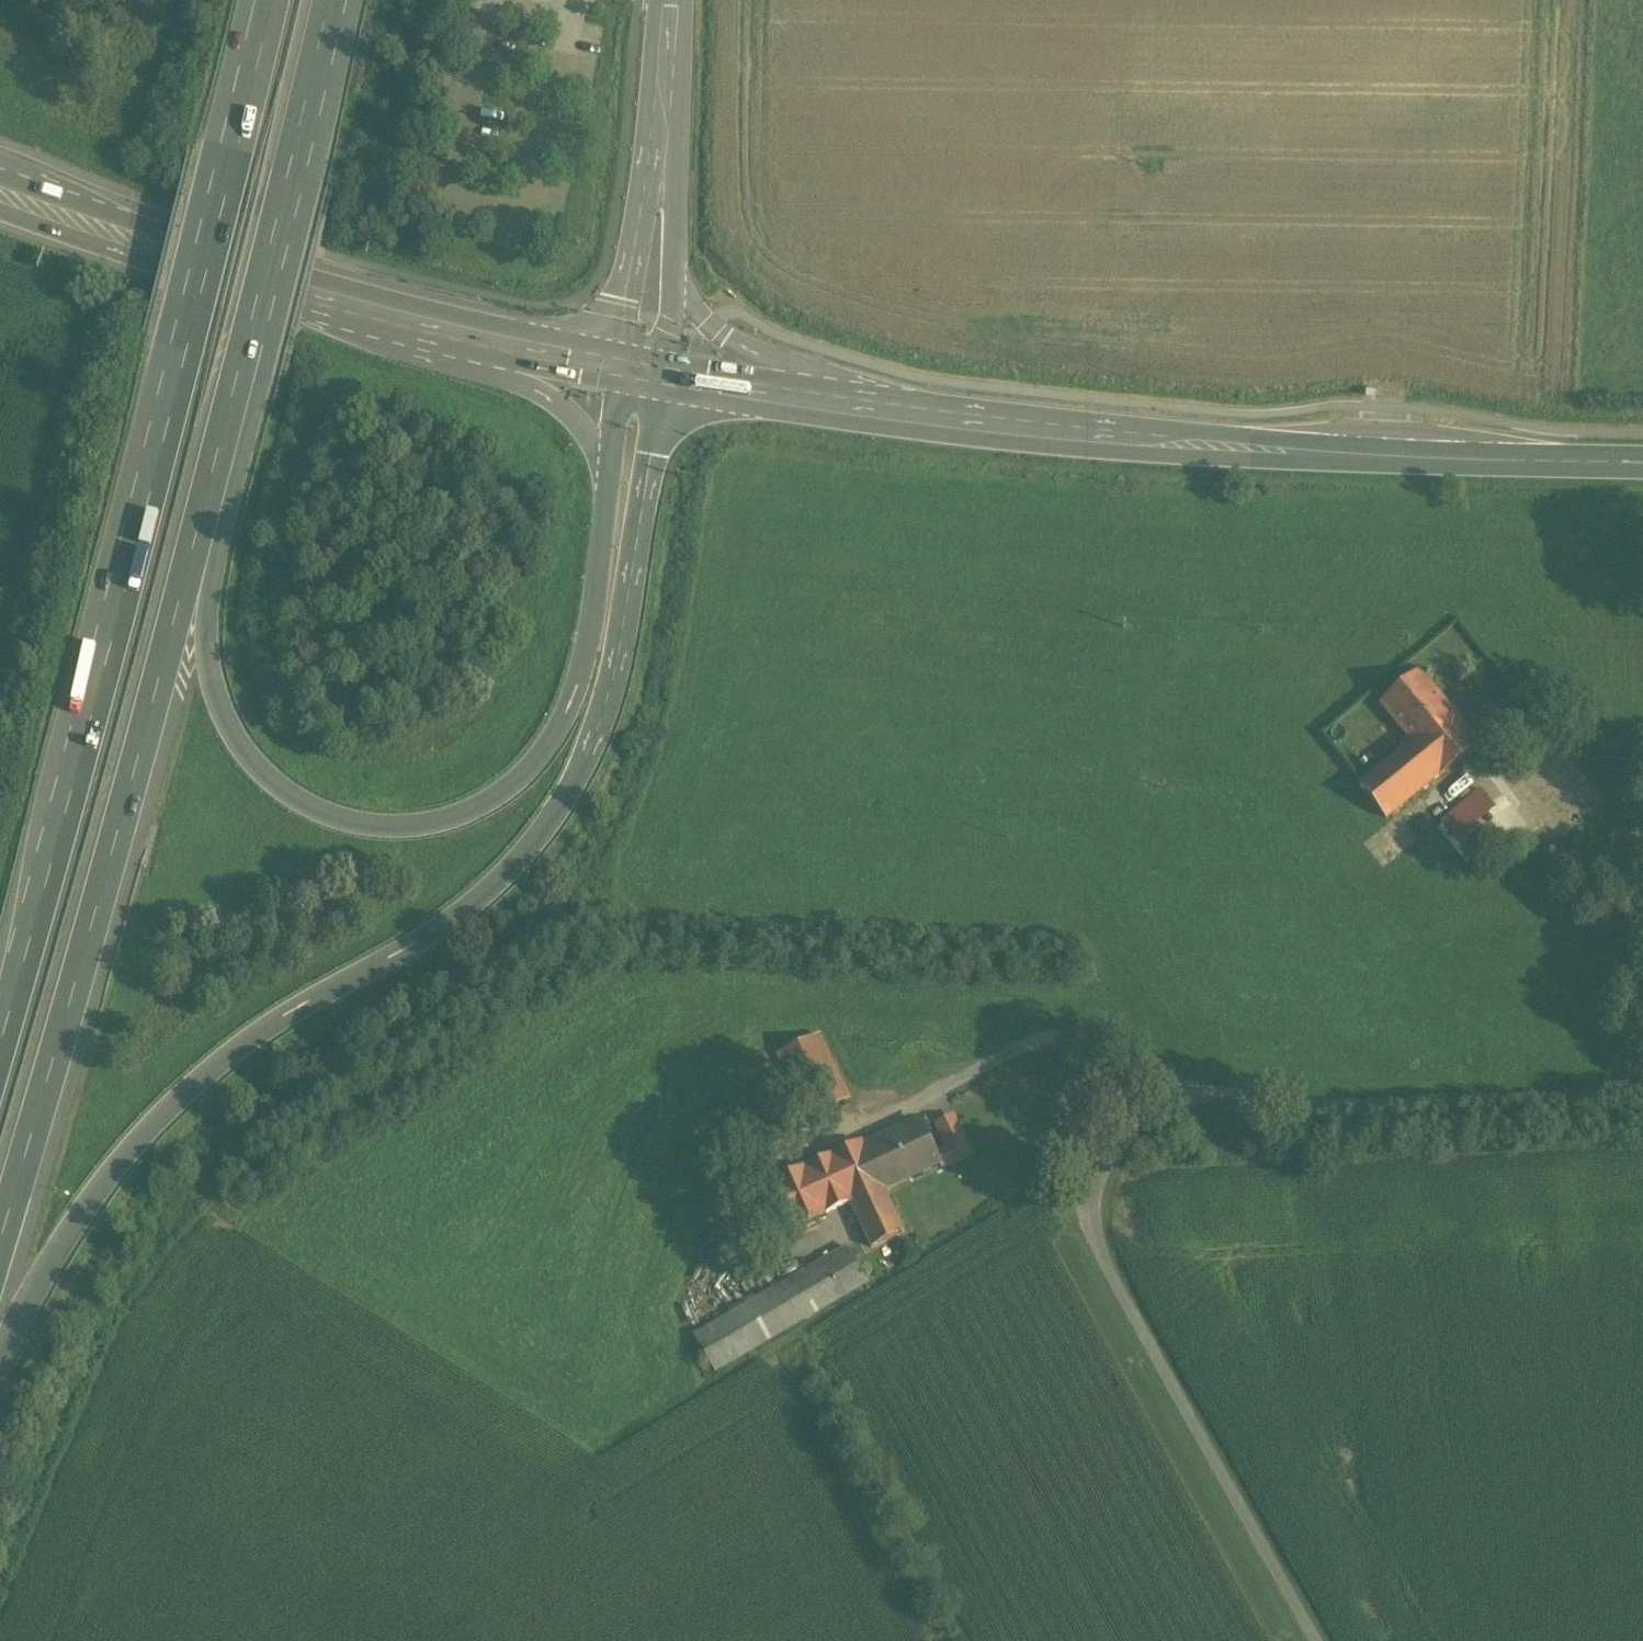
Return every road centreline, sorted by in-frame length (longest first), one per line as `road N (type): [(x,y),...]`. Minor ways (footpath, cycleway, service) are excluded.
road 1 (motorway): [(0,1372),(15,1329),(74,1226),(128,1149),(182,1092),(328,990),(462,914),(564,804),(591,747),(621,642),(661,372)]
road 2 (unclassified): [(1642,1089),(1322,1106),(1205,1096),(1131,1129),(1105,1161),(1097,1231),(1114,1283),(1309,1640)]
road 3 (motorway): [(609,502),(576,689),(554,737),(519,782),(446,817),(362,821),(324,809),(258,766),(221,701),(209,641),(255,430),(246,354)]
road 4 (motorway): [(251,93),(0,1050)]
road 5 (motorway): [(0,1240),(87,961),(246,354)]
road 6 (primary): [(1642,463),(1188,443),(888,403)]
road 7 (primary): [(471,330),(245,271),(0,188)]
road 8 (motorway): [(246,354),(331,0)]
road 9 (tertiary): [(888,403),(726,338),(701,316),(674,260)]
road 10 (tertiary): [(665,134),(620,313),(615,363)]
road 11 (primary): [(888,403),(661,372)]
road 12 (motorway): [(471,330),(490,358),(574,419),(590,440),(609,502)]
road 13 (primary): [(615,363),(471,330)]
road 14 (motorway): [(615,363),(609,502)]
road 15 (tertiary): [(665,134),(671,0)]
road 16 (tertiary): [(674,260),(665,134)]

